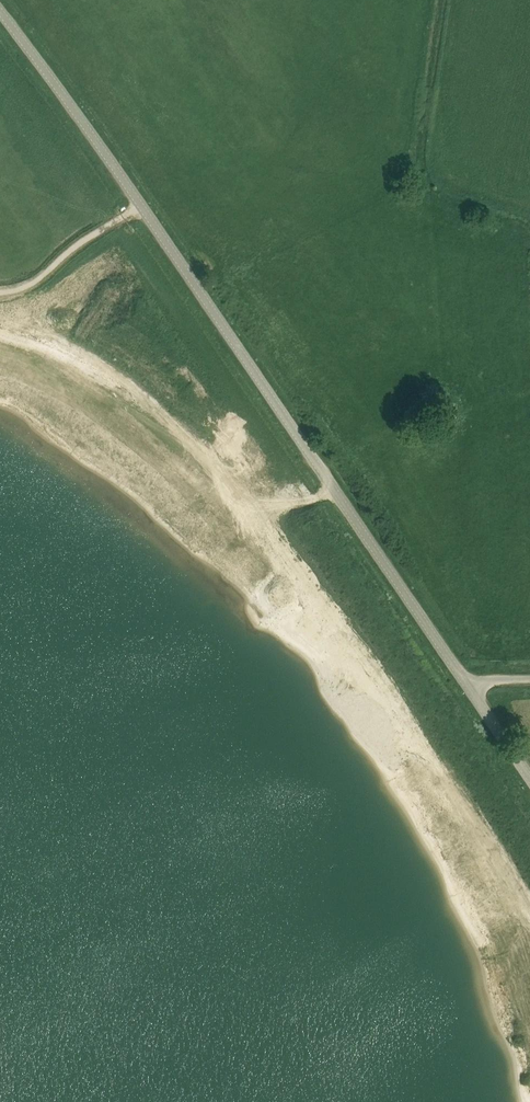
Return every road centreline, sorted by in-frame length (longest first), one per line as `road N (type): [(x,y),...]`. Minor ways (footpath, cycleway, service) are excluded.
road 1 (tertiary): [(464,680),(124,179),(0,12)]
road 2 (track): [(143,206),(24,289),(0,289)]

